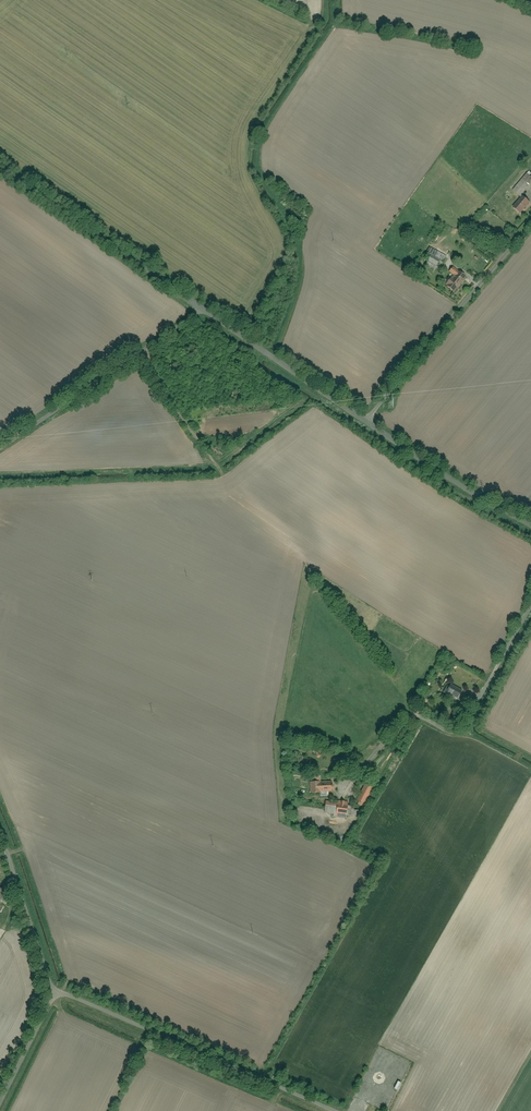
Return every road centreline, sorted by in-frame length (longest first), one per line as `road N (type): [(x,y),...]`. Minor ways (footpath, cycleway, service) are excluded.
road 1 (unclassified): [(58,989),(330,1110)]
road 2 (unclassified): [(0,167),(211,309)]
road 3 (unclassified): [(211,309),(0,450)]
road 4 (unclassified): [(373,422),(422,352),(530,227)]
road 5 (unclassified): [(211,309),(373,422)]
road 6 (unclassified): [(373,422),(530,524)]
road 7 (unclassified): [(0,847),(58,989)]
road 8 (unclassified): [(58,989),(0,1107)]

